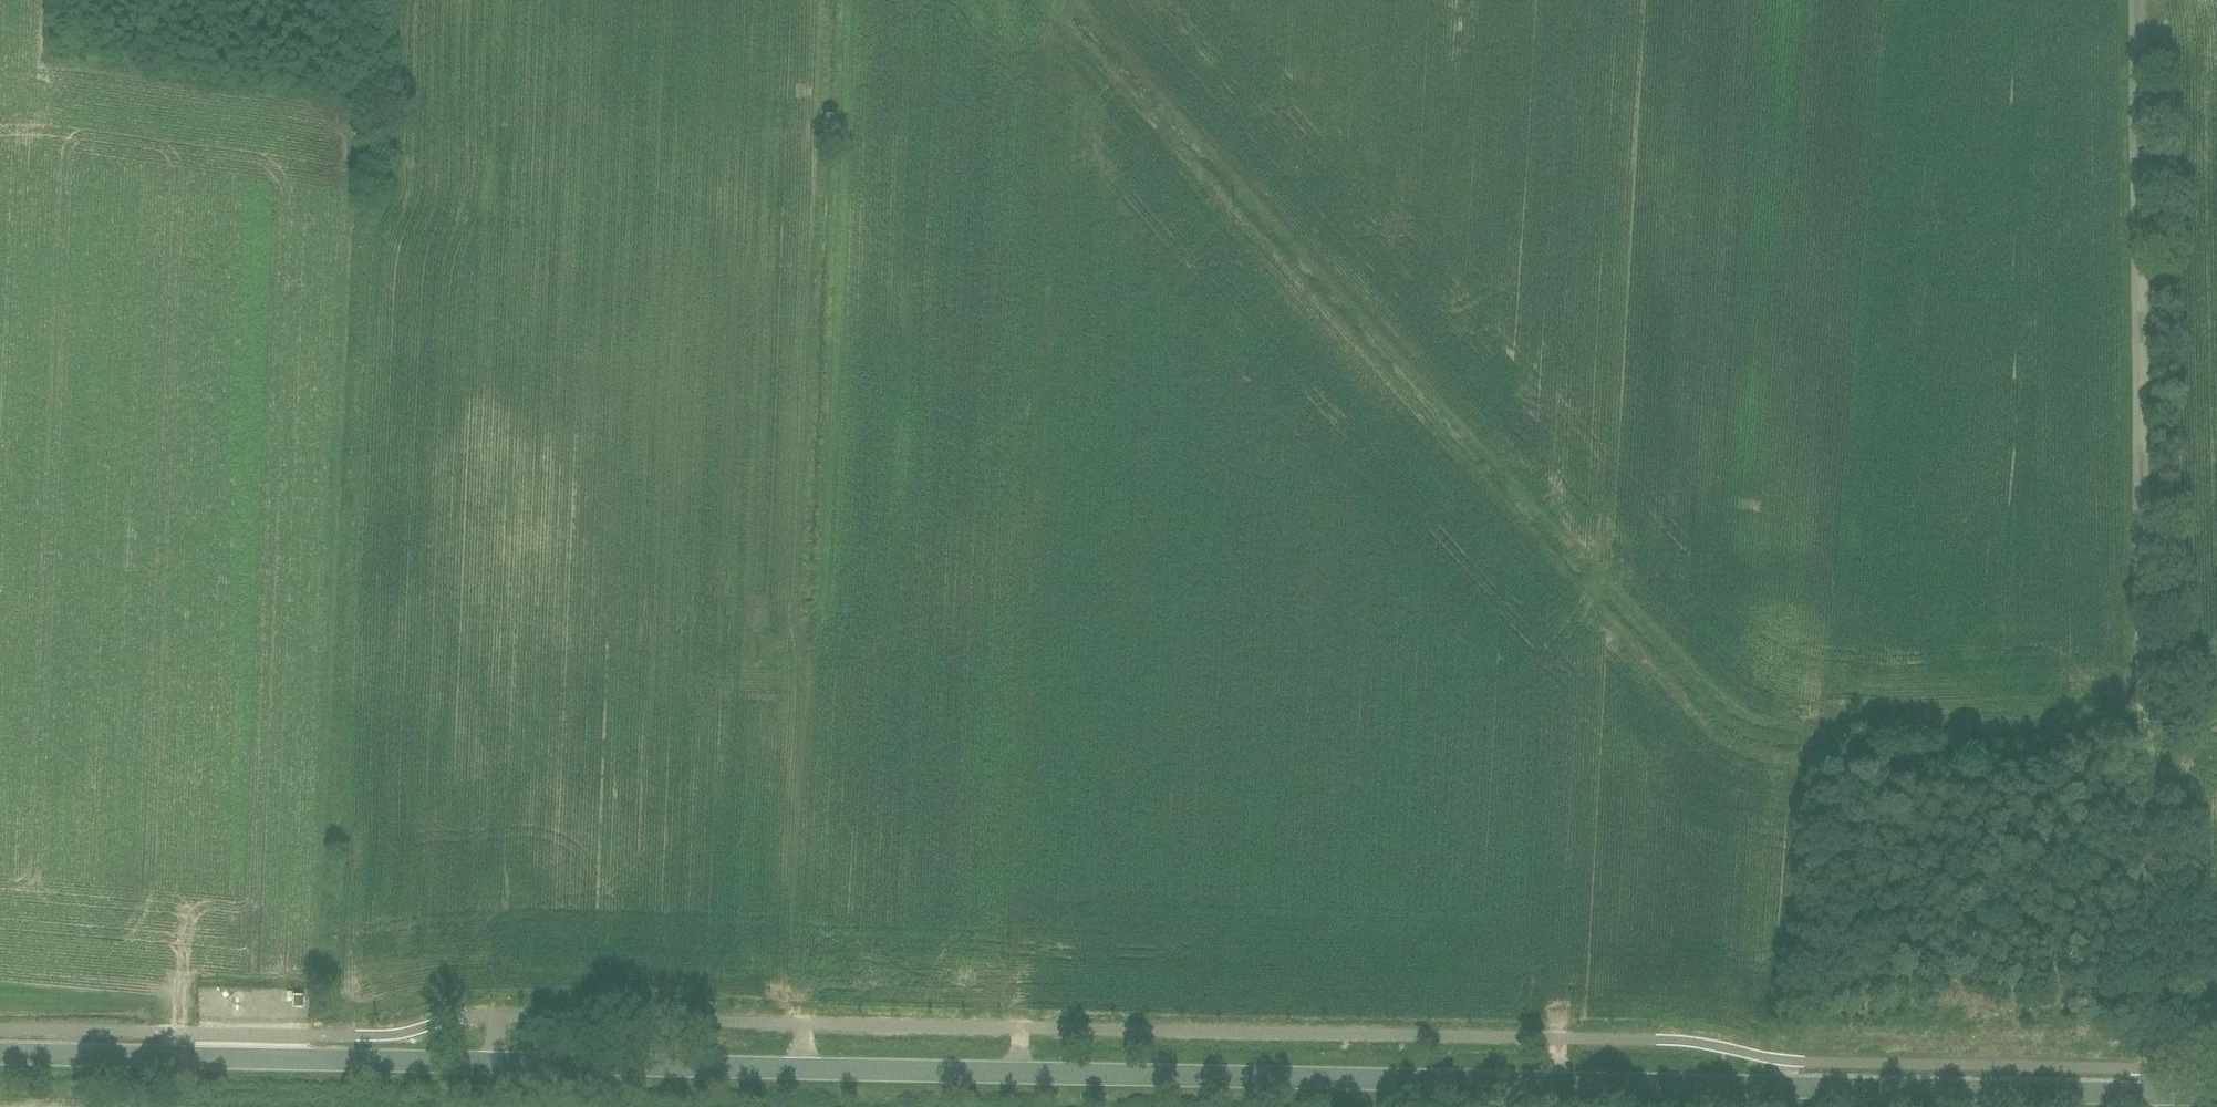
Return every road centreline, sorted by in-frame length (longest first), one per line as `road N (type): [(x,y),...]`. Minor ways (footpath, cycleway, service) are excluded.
road 1 (tertiary): [(2165,1096),(0,1055)]
road 2 (residential): [(2165,1096),(2145,0)]

